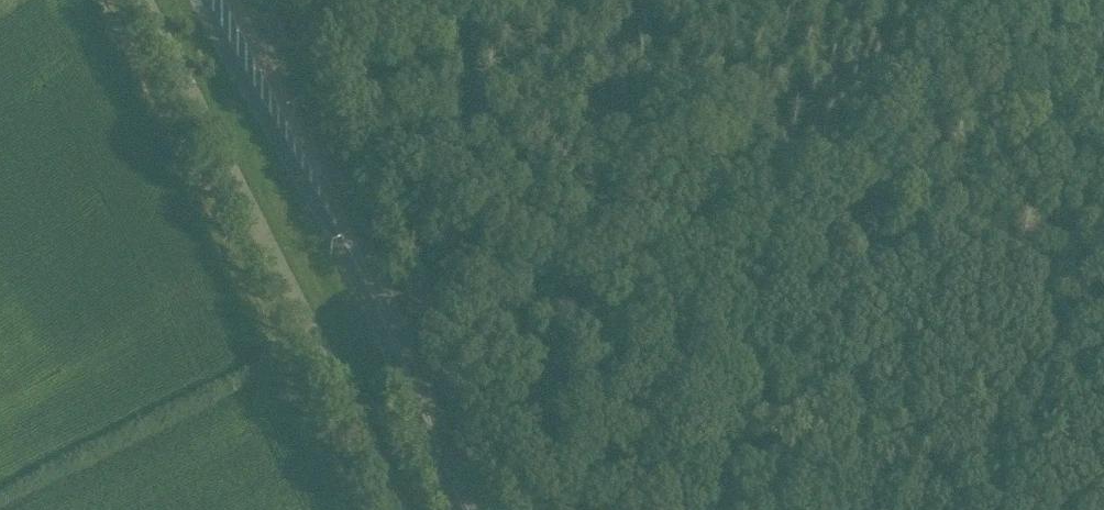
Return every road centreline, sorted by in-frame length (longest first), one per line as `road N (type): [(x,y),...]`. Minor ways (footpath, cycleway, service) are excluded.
road 1 (unclassified): [(406,509),(146,0)]
road 2 (primary): [(199,0),(276,148),(385,321)]
road 3 (primary): [(385,321),(341,194),(255,0)]
road 4 (primary): [(463,509),(385,321)]

